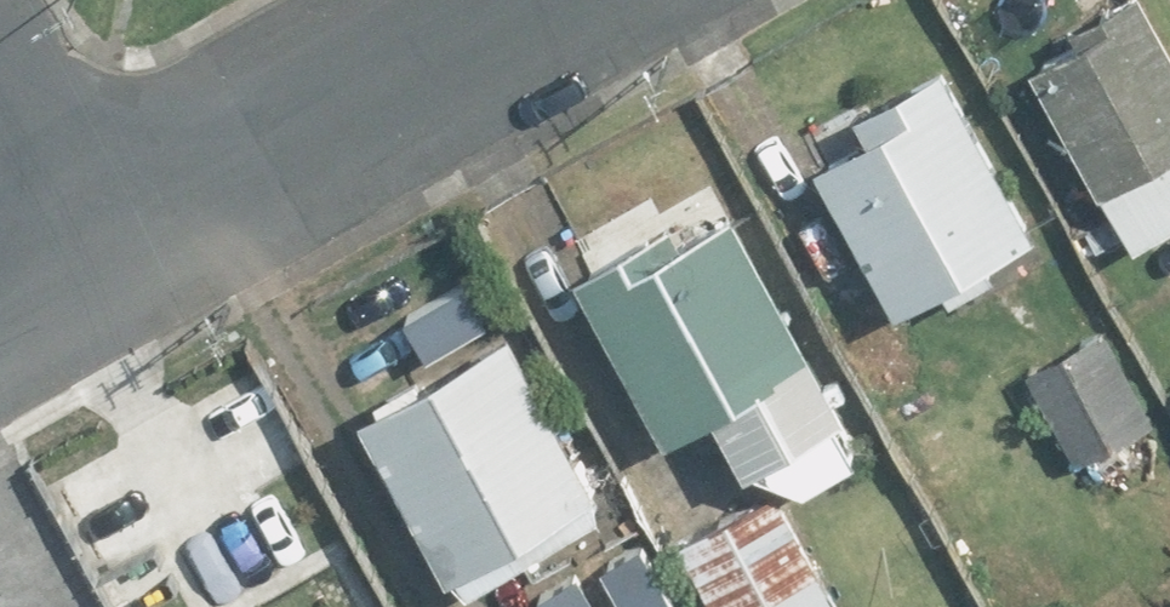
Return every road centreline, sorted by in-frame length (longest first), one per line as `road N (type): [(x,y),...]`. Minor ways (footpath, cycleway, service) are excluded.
road 1 (unclassified): [(519,0),(45,261)]

